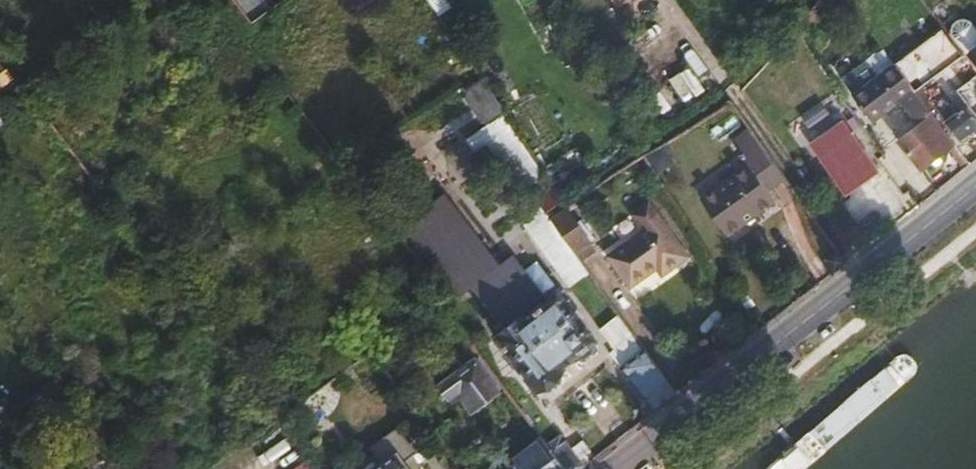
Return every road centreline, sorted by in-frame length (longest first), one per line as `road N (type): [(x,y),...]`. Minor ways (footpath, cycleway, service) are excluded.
road 1 (secondary): [(975,183),(615,468)]
road 2 (track): [(661,138),(576,0)]
road 3 (track): [(735,90),(814,0)]

